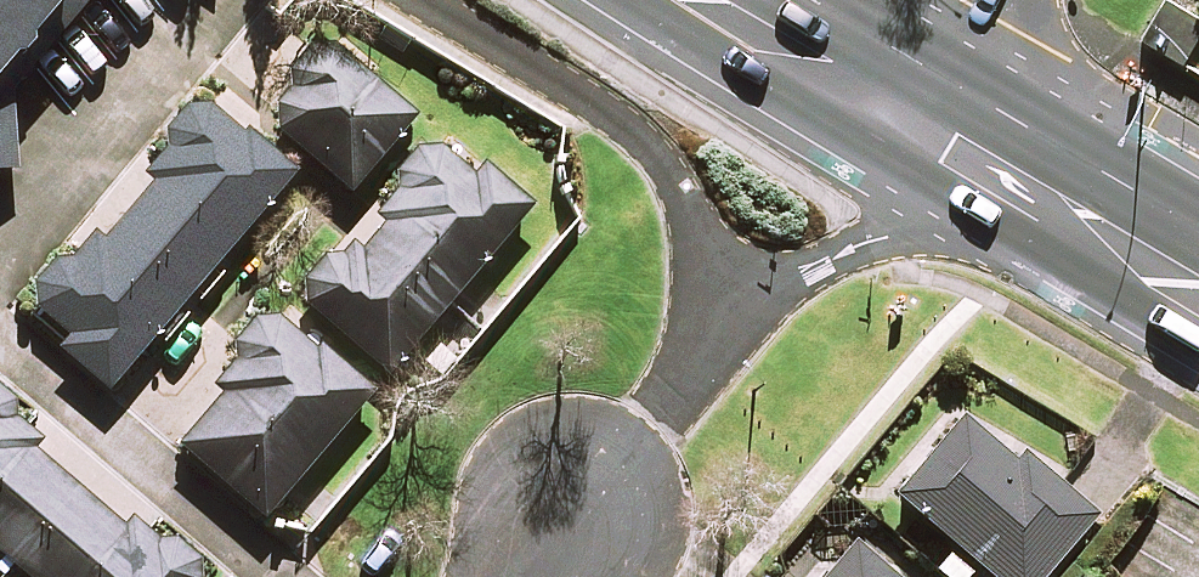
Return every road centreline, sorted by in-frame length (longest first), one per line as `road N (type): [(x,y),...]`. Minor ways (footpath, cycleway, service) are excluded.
road 1 (residential): [(413,0),(640,133),(717,239),(744,305)]
road 2 (secondary): [(1095,218),(1009,210),(937,215),(878,230),(744,305)]
road 3 (residential): [(744,305),(736,329),(577,519)]
road 4 (secondary): [(1095,218),(897,99)]
road 5 (secondary): [(897,99),(725,0)]
road 6 (secondary): [(1198,281),(1095,218)]

